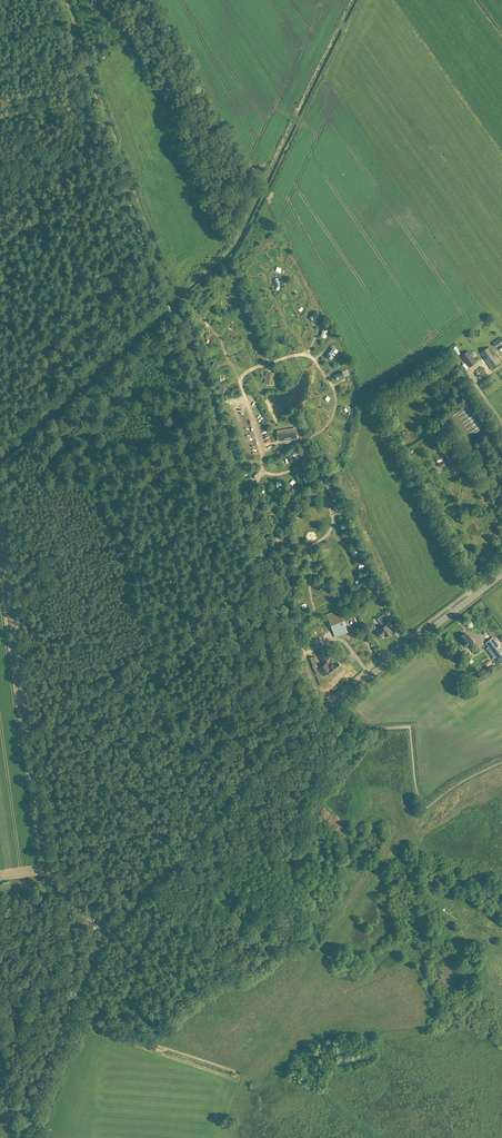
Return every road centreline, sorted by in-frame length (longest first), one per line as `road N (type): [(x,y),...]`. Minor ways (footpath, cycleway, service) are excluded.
road 1 (track): [(66,0),(254,519)]
road 2 (unclassified): [(110,934),(51,876),(0,512)]
road 3 (tertiary): [(110,934),(317,717)]
road 4 (track): [(262,456),(241,385),(244,375),(264,366),(313,359),(336,394),(319,433)]
road 5 (tertiary): [(324,712),(501,576)]
road 6 (tertiary): [(27,1137),(56,1050),(110,934)]
road 7 (track): [(254,519),(318,692)]
road 8 (track): [(308,355),(270,291),(271,266),(286,266),(314,309)]

